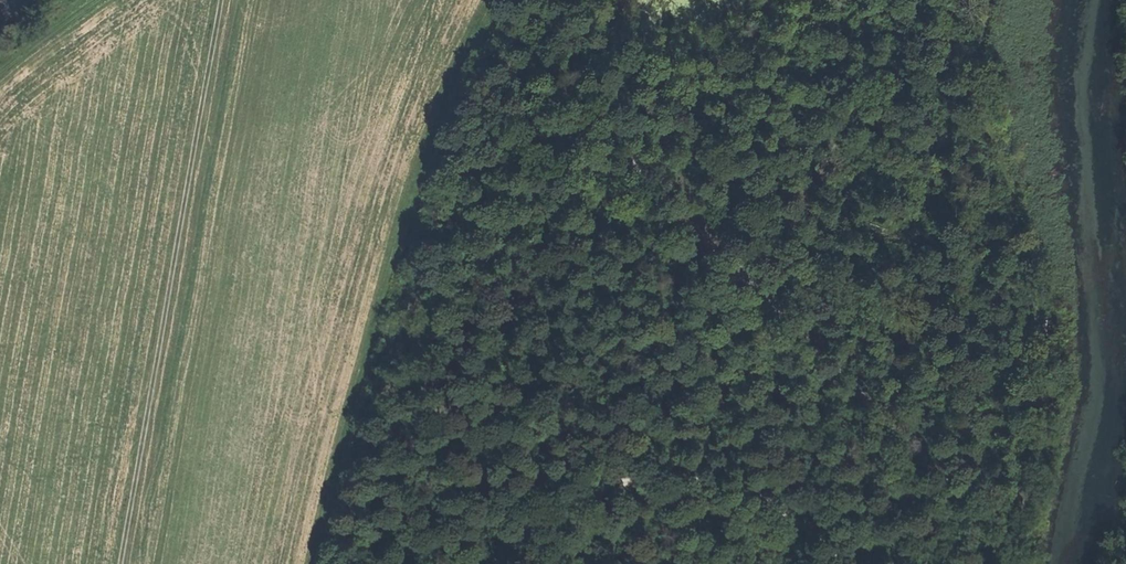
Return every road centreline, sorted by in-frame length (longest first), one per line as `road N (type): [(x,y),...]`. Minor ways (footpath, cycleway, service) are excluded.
road 1 (track): [(320,563),(423,110),(477,0)]
road 2 (track): [(970,0),(976,80),(1032,296),(1031,429),(989,563)]
road 3 (track): [(223,0),(119,563)]
road 4 (track): [(503,563),(559,519),(650,502),(727,504),(806,537),(834,563)]

